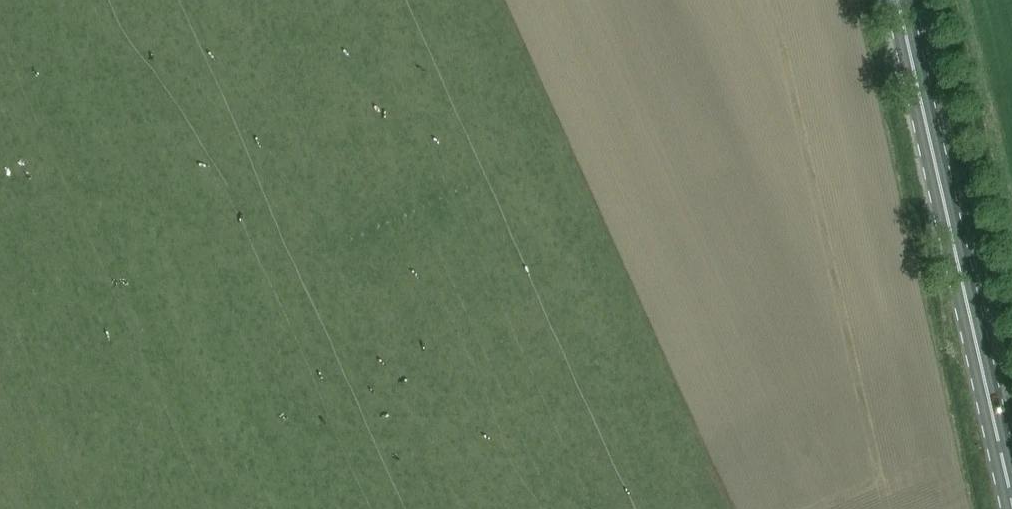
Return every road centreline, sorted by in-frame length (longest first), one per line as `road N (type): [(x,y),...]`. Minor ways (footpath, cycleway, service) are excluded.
road 1 (primary): [(1010,508),(893,0)]

